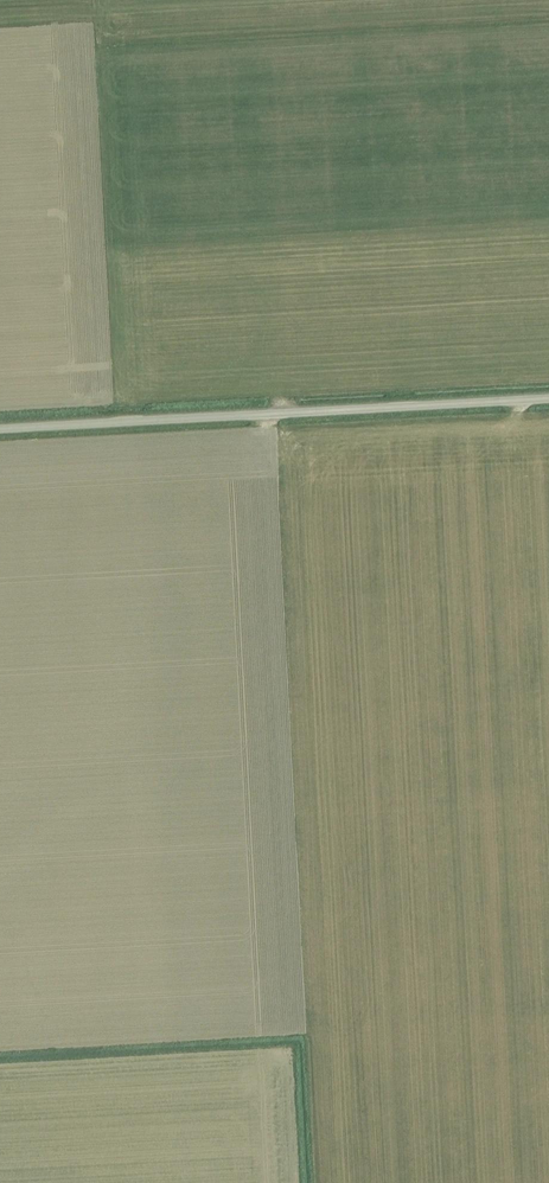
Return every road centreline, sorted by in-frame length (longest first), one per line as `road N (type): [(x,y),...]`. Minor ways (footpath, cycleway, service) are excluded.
road 1 (unclassified): [(0,426),(548,398)]

